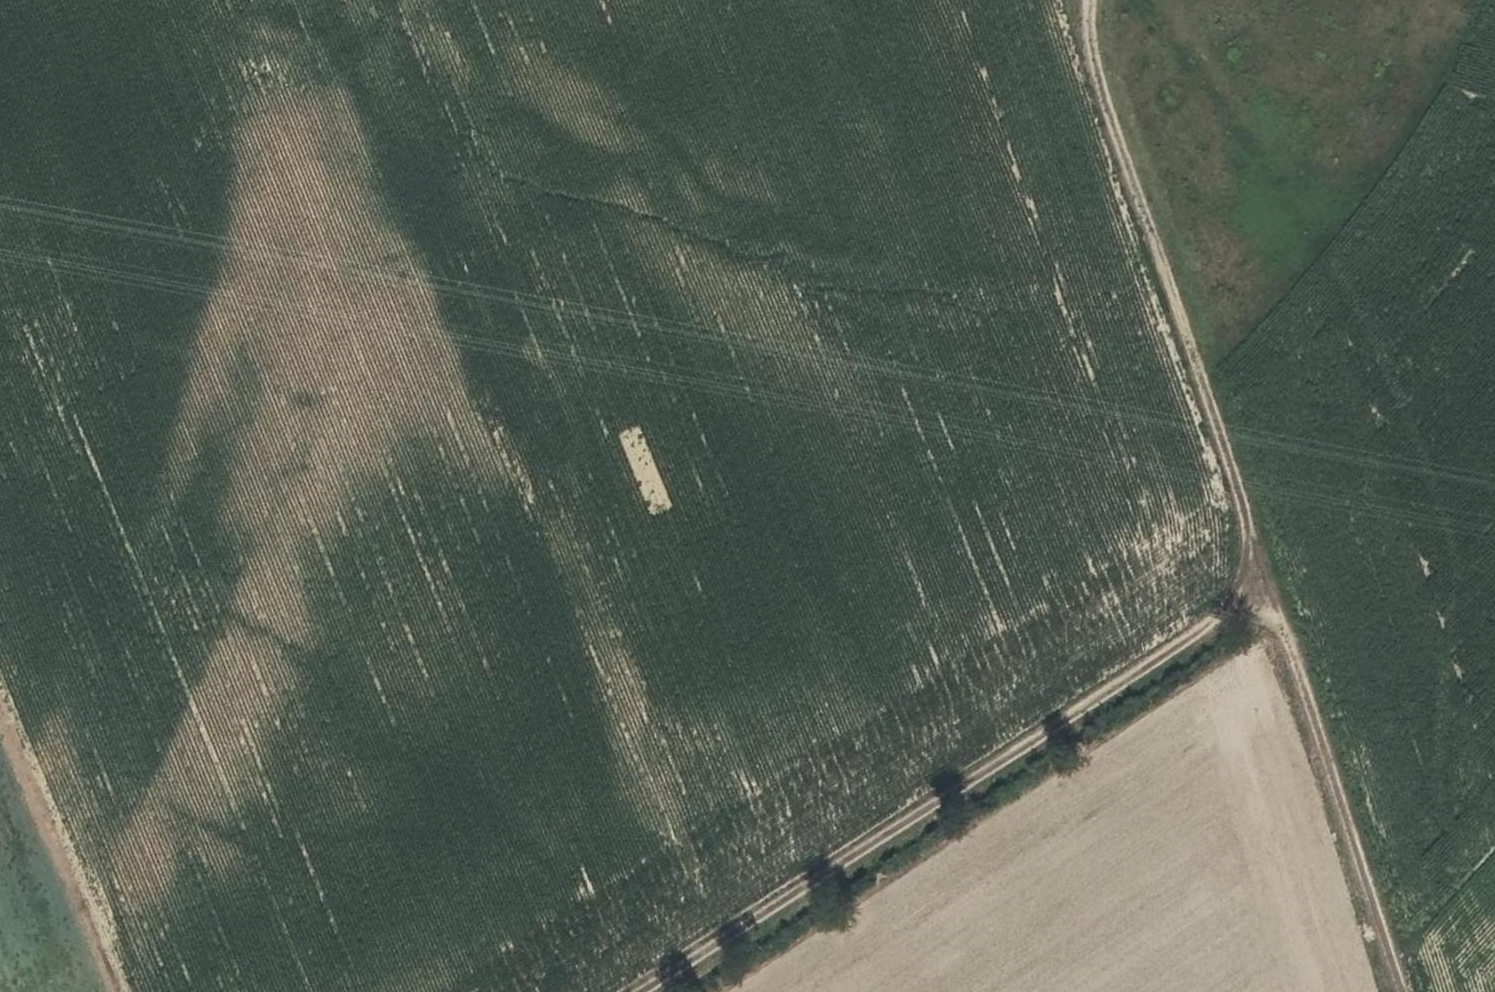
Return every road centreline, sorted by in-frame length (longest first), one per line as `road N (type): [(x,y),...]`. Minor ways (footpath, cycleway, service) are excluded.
road 1 (track): [(1091,0),(1095,82),(1408,991)]
road 2 (track): [(636,991),(1195,630),(1268,593)]

